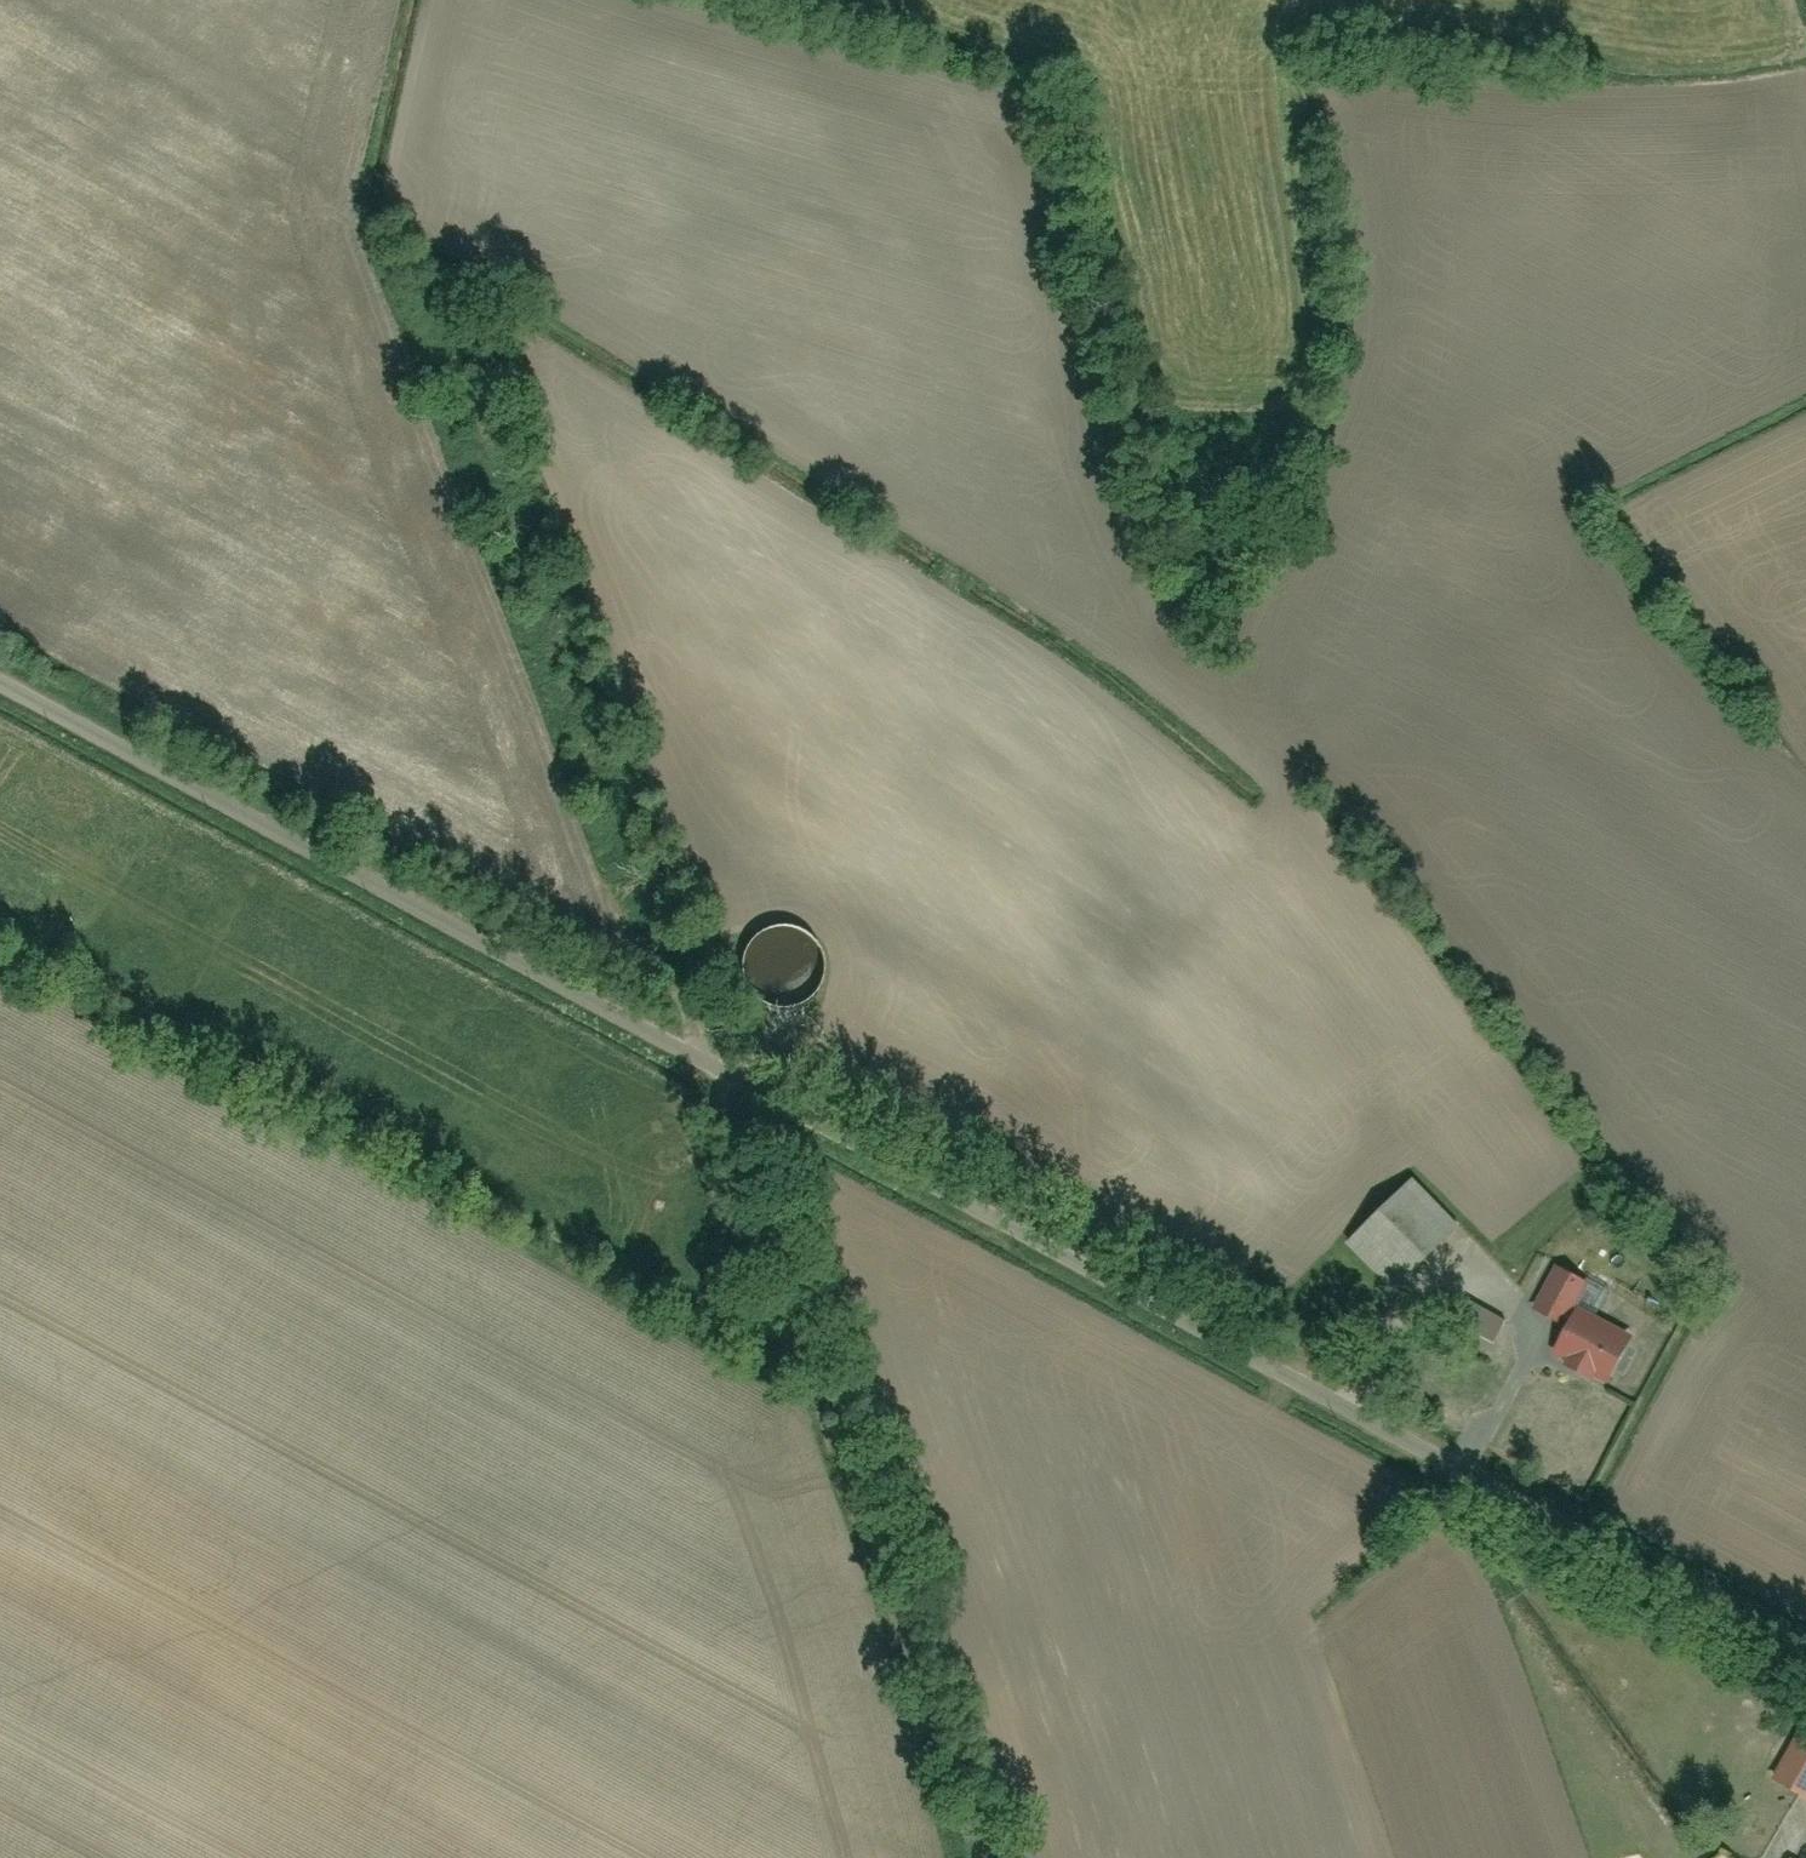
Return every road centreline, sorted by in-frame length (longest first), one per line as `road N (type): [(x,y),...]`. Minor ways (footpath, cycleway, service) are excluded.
road 1 (residential): [(1805,1643),(0,665)]

